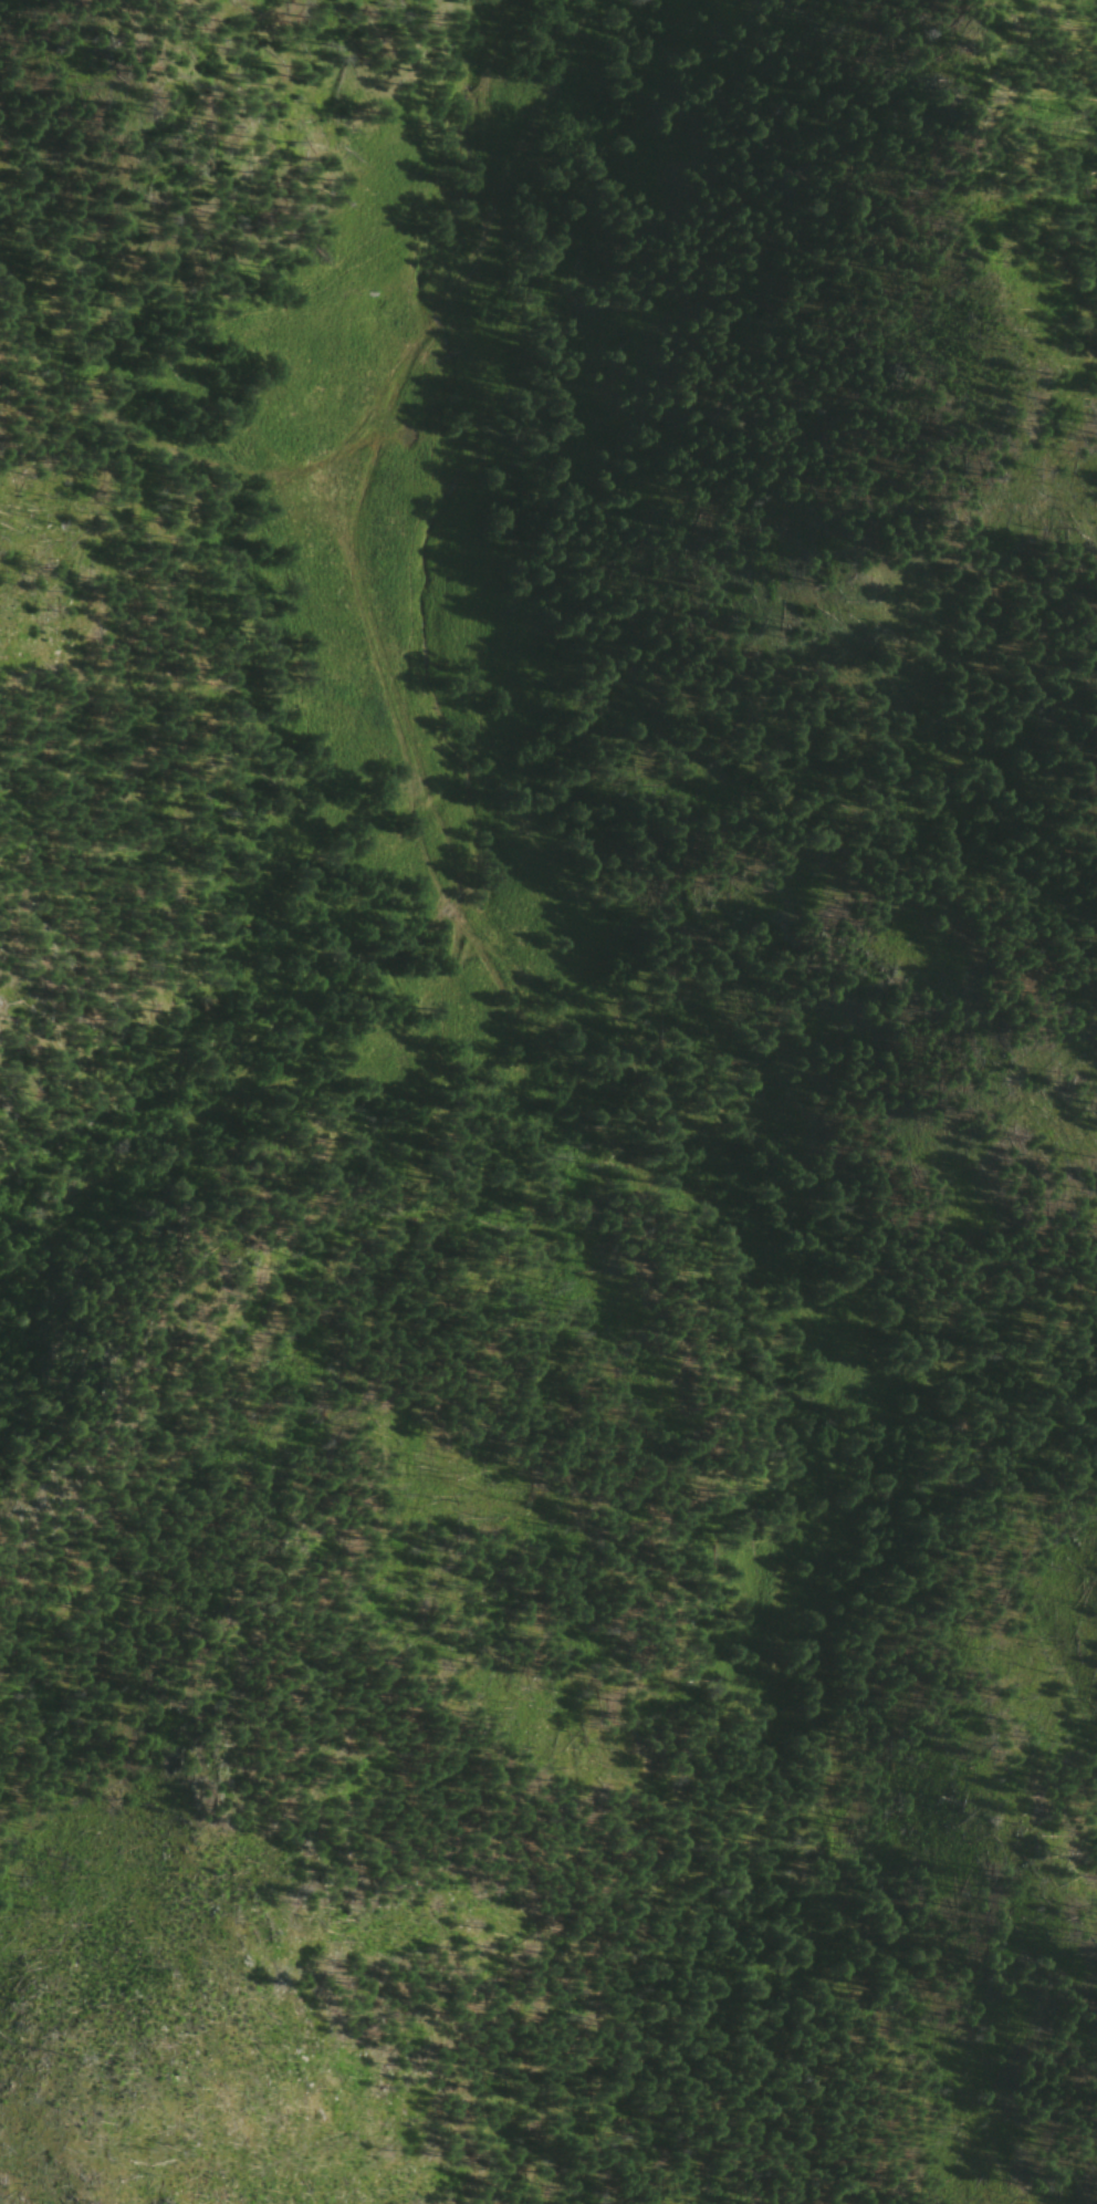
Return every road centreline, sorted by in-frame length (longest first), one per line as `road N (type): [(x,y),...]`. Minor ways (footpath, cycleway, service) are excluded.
road 1 (track): [(472,277),(590,0)]

